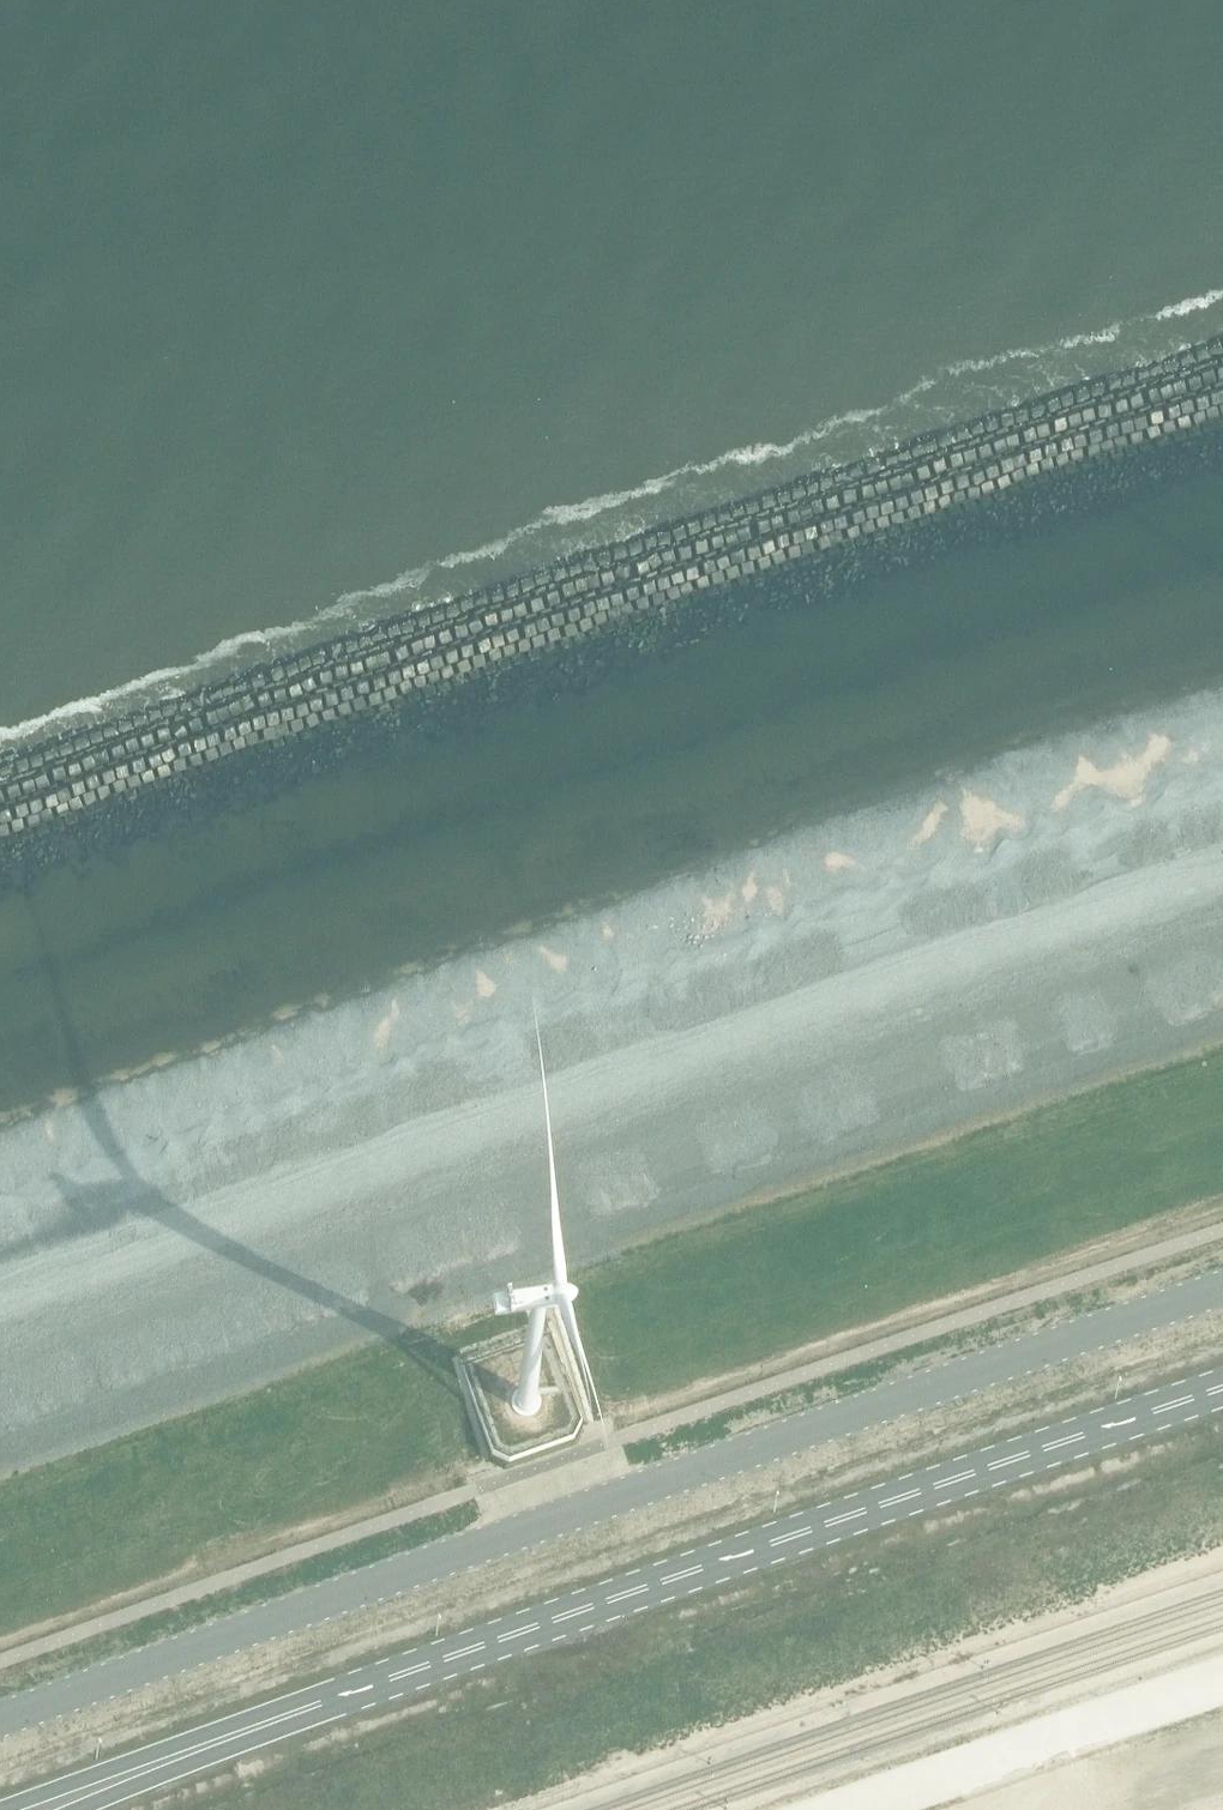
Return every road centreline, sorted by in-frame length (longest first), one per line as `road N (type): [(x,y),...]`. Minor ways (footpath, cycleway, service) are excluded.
road 1 (unclassified): [(1222,1294),(0,1725)]
road 2 (secondary): [(1222,1395),(547,1627),(154,1773)]

